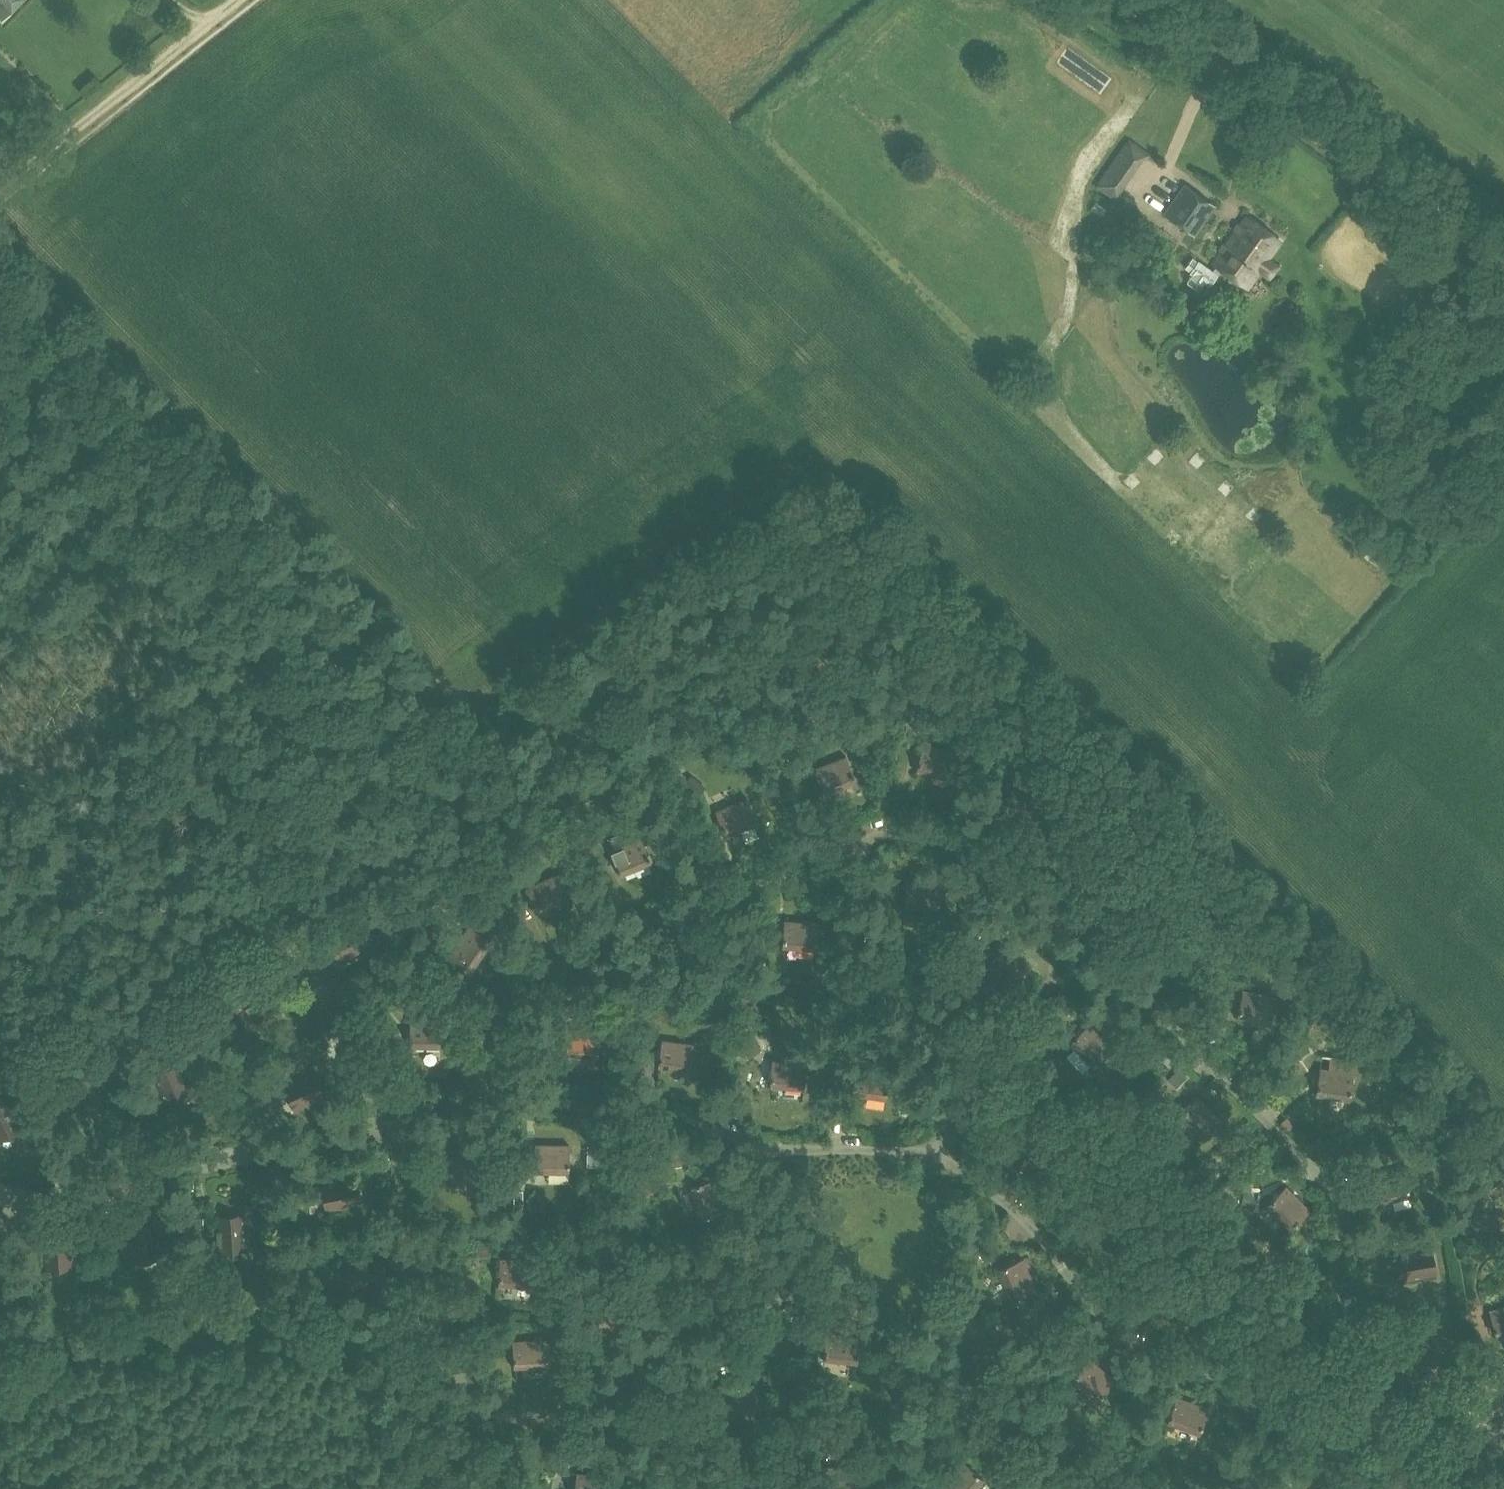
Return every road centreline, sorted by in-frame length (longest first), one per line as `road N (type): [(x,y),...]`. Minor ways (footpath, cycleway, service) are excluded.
road 1 (track): [(1503,263),(1135,0)]
road 2 (track): [(0,189),(238,0)]

